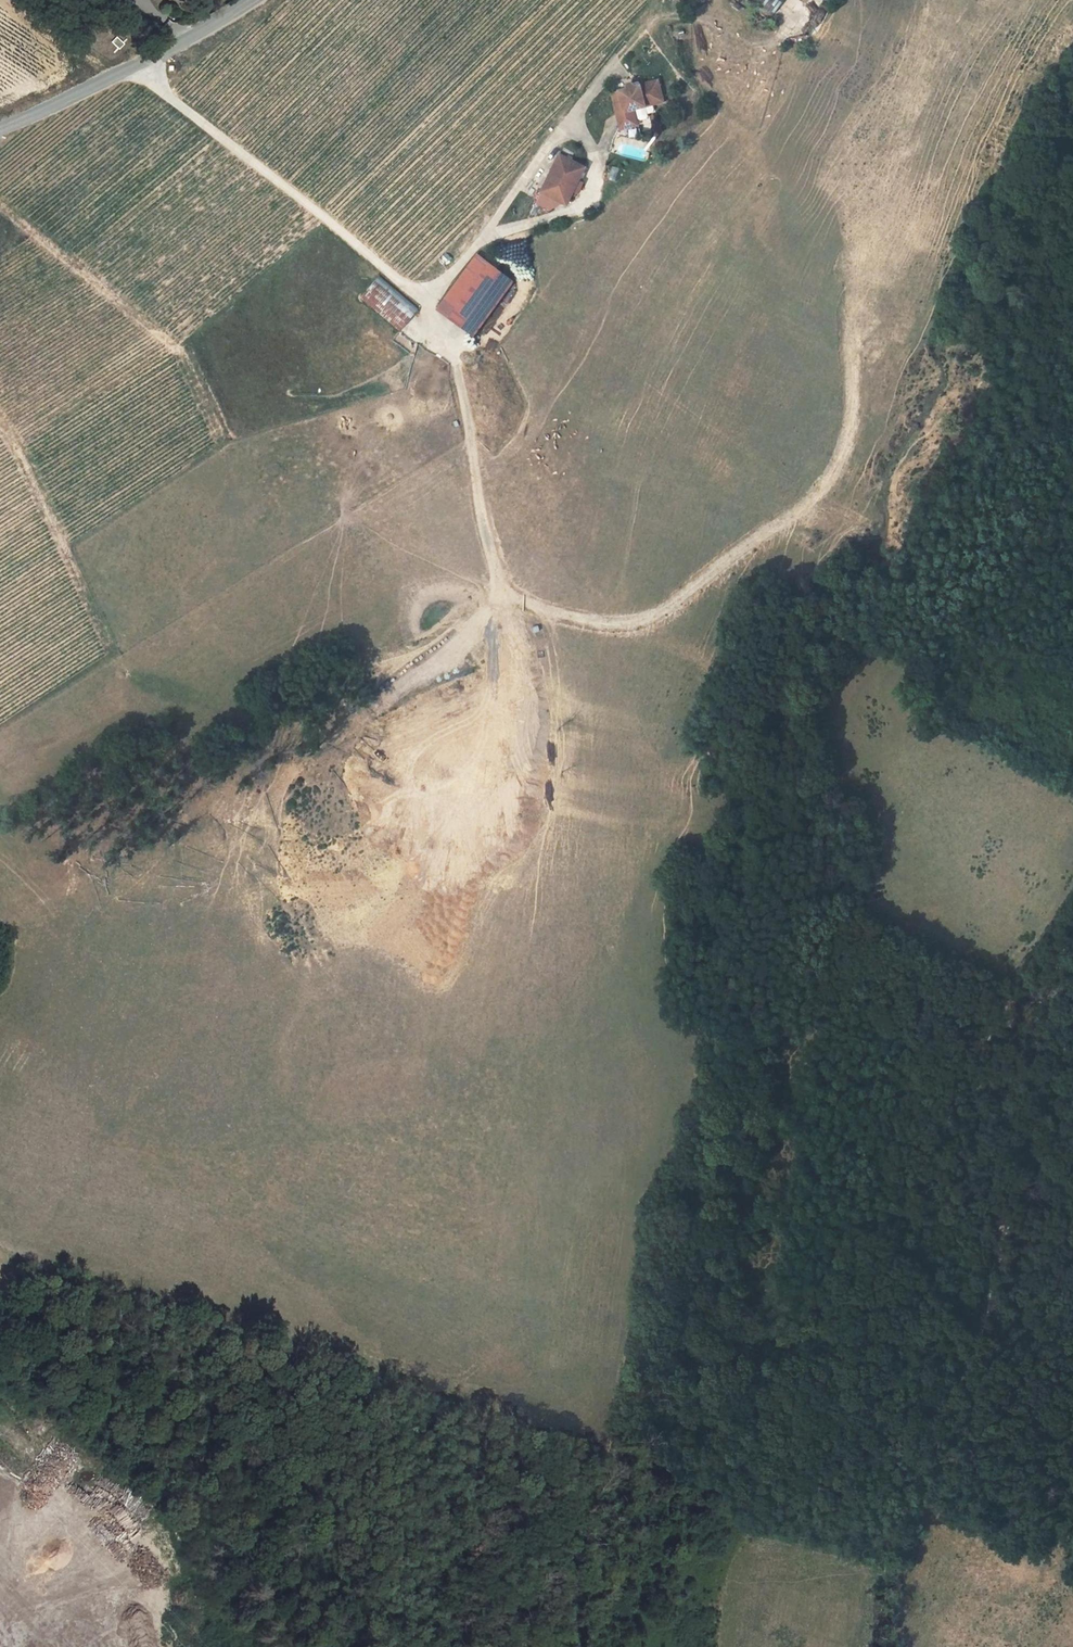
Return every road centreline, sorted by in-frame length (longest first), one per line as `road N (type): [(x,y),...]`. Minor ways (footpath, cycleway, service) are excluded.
road 1 (track): [(878,1646),(896,1517),(981,1335),(996,1252),(997,1183),(973,1081),(978,1042),(1072,898)]
road 2 (unclassified): [(252,0),(0,128)]

